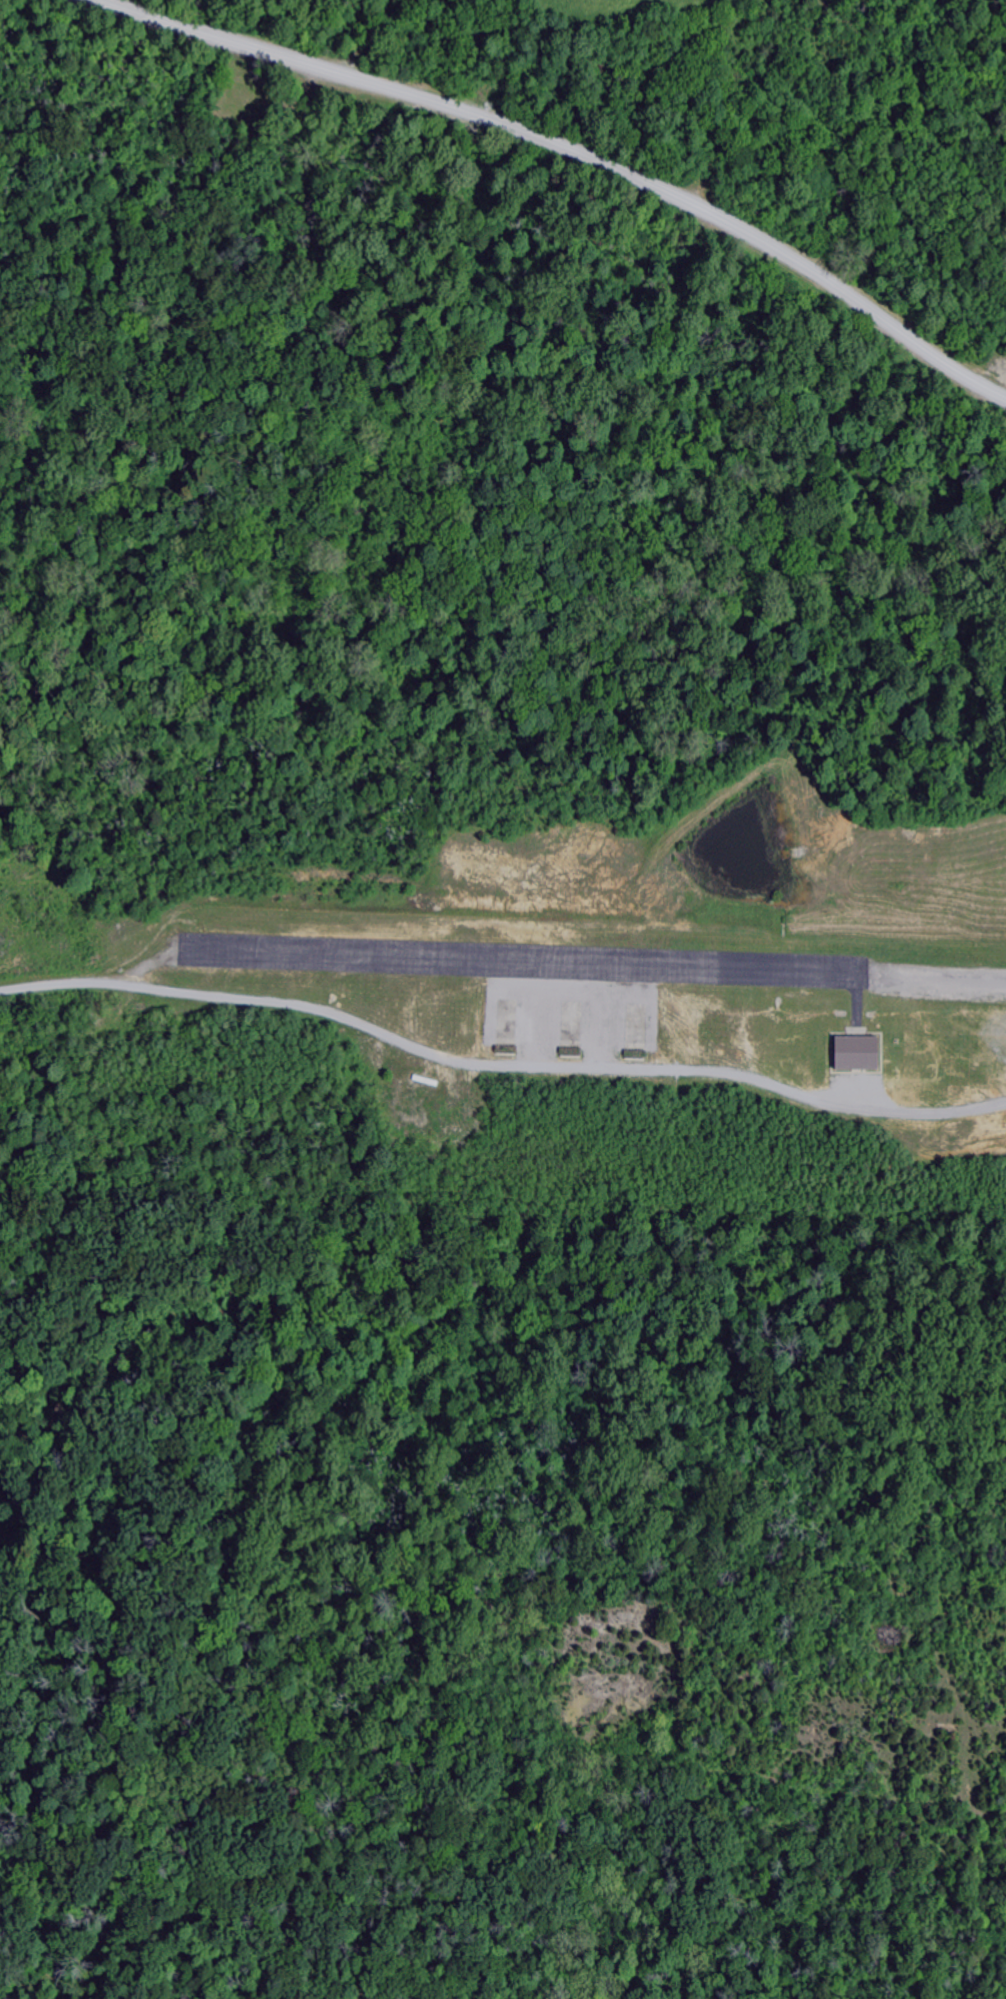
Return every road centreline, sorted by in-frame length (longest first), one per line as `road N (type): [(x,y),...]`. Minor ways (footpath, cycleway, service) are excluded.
road 1 (track): [(0,992),(137,988),(303,1009),(457,1065),(733,1077),(806,1102),(912,1118),(1005,1102)]
road 2 (tertiary): [(1005,404),(777,255),(605,164),(84,0)]

